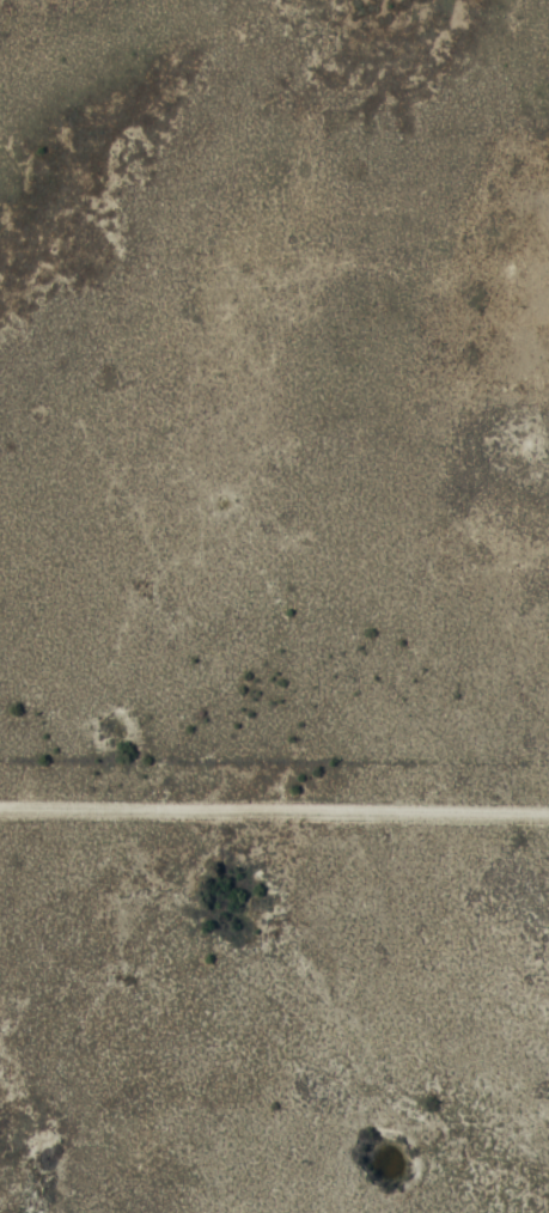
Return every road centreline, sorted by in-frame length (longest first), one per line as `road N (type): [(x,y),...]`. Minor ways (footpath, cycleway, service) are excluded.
road 1 (residential): [(0,802),(548,800)]

